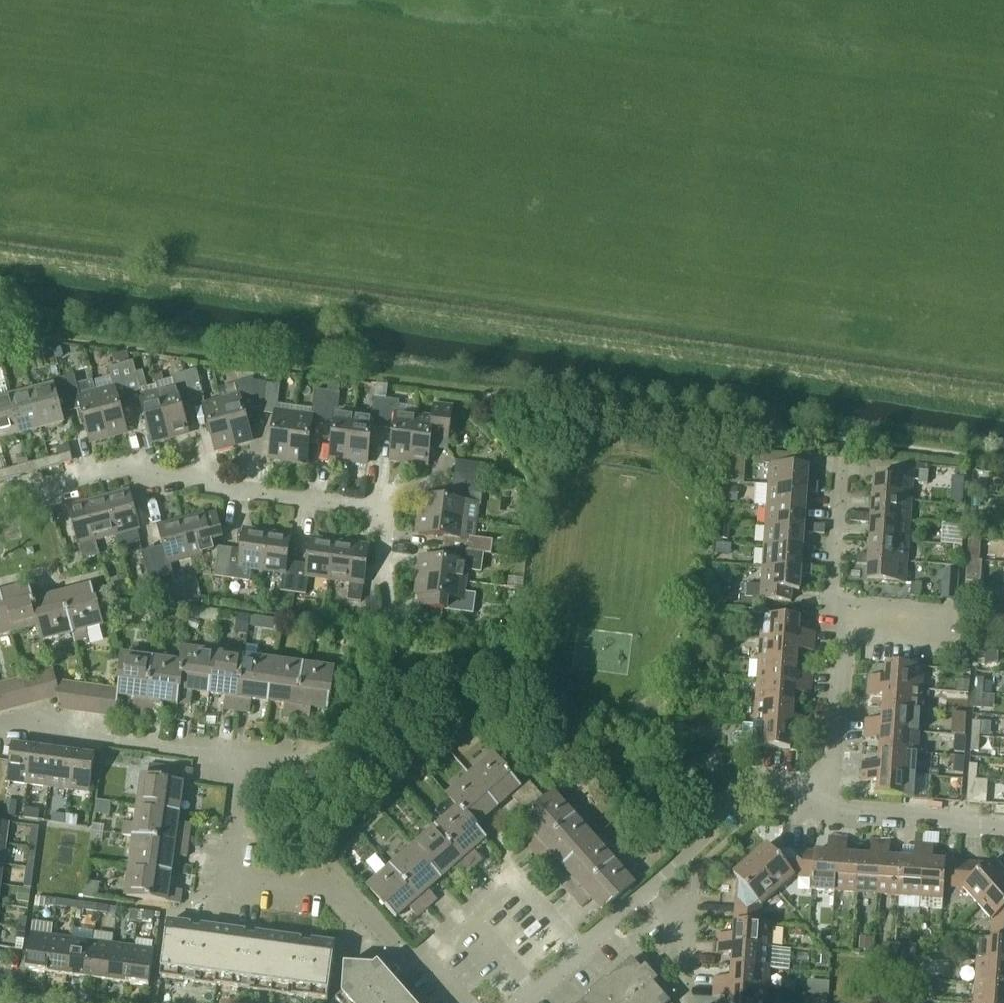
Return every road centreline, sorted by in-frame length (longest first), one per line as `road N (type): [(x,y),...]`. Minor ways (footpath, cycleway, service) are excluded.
road 1 (residential): [(240,752),(316,759),(332,752),(392,645),(375,508),(161,479),(129,467),(0,505)]
road 2 (residential): [(410,960),(341,886),(235,878),(228,869),(240,752)]
road 3 (residential): [(580,948),(709,832),(711,808),(746,777),(817,782)]
road 4 (residential): [(240,752),(0,728)]
road 5 (residential): [(580,948),(513,875),(410,960)]
road 6 (residential): [(817,782),(825,806),(1003,830)]
road 7 (residential): [(847,624),(831,764),(817,782)]
road 8 (residential): [(847,624),(860,613),(1003,622)]
road 9 (residential): [(839,611),(833,582),(841,457)]

